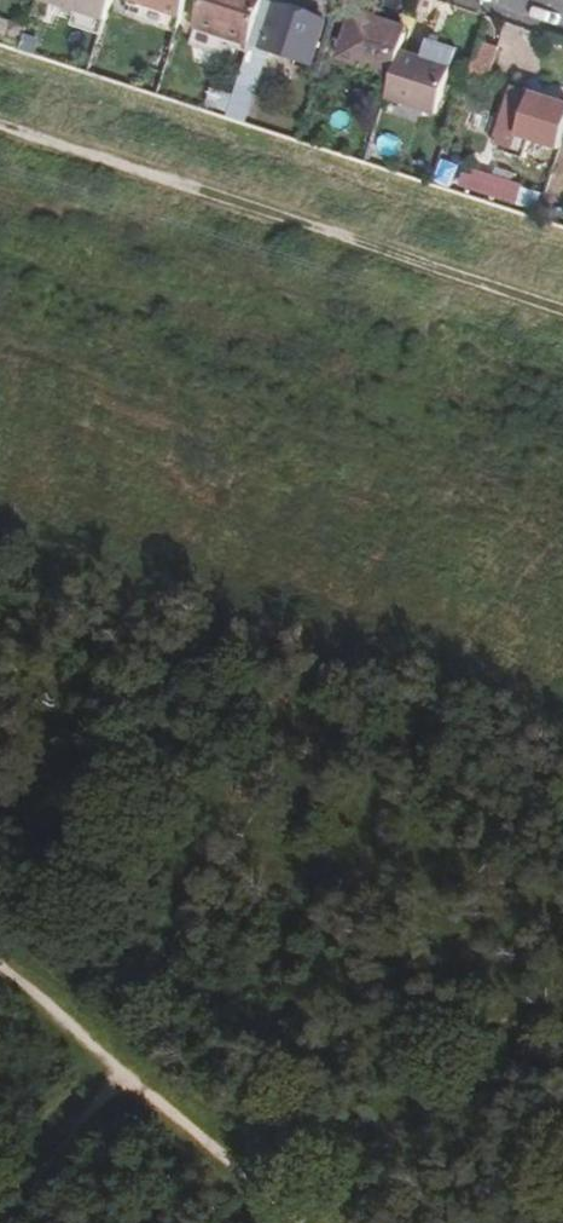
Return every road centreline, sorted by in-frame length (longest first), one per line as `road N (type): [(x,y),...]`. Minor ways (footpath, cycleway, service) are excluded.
road 1 (track): [(562,311),(20,137)]
road 2 (track): [(0,963),(305,1222)]
road 3 (track): [(0,1215),(128,1072)]

